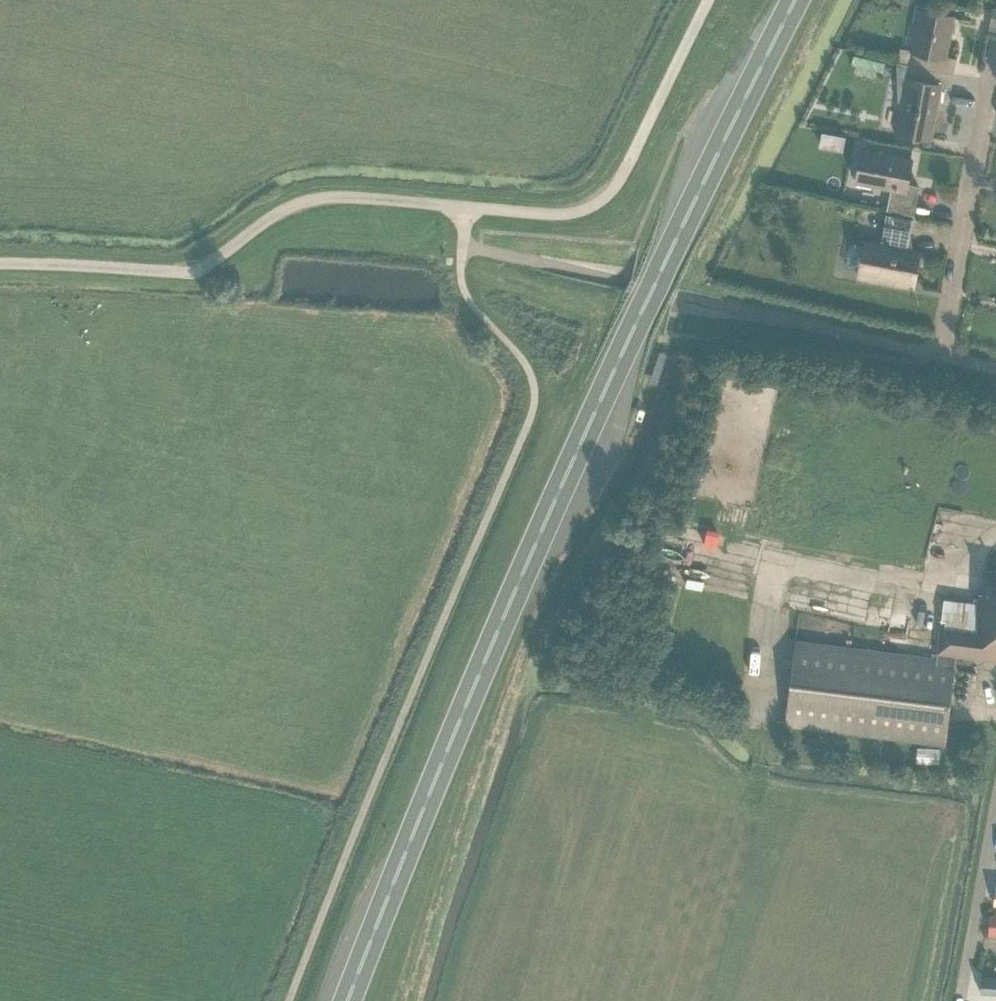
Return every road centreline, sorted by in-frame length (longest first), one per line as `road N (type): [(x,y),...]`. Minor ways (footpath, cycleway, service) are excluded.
road 1 (trunk): [(346,1000),(571,465),(795,0)]
road 2 (unclassified): [(625,171),(597,202),(562,213),(325,197),(273,207),(216,256),(176,272),(0,268)]
road 3 (residential): [(995,369),(939,355),(995,55)]
road 4 (residential): [(995,803),(963,1000)]
road 5 (unclassified): [(625,171),(707,0)]

